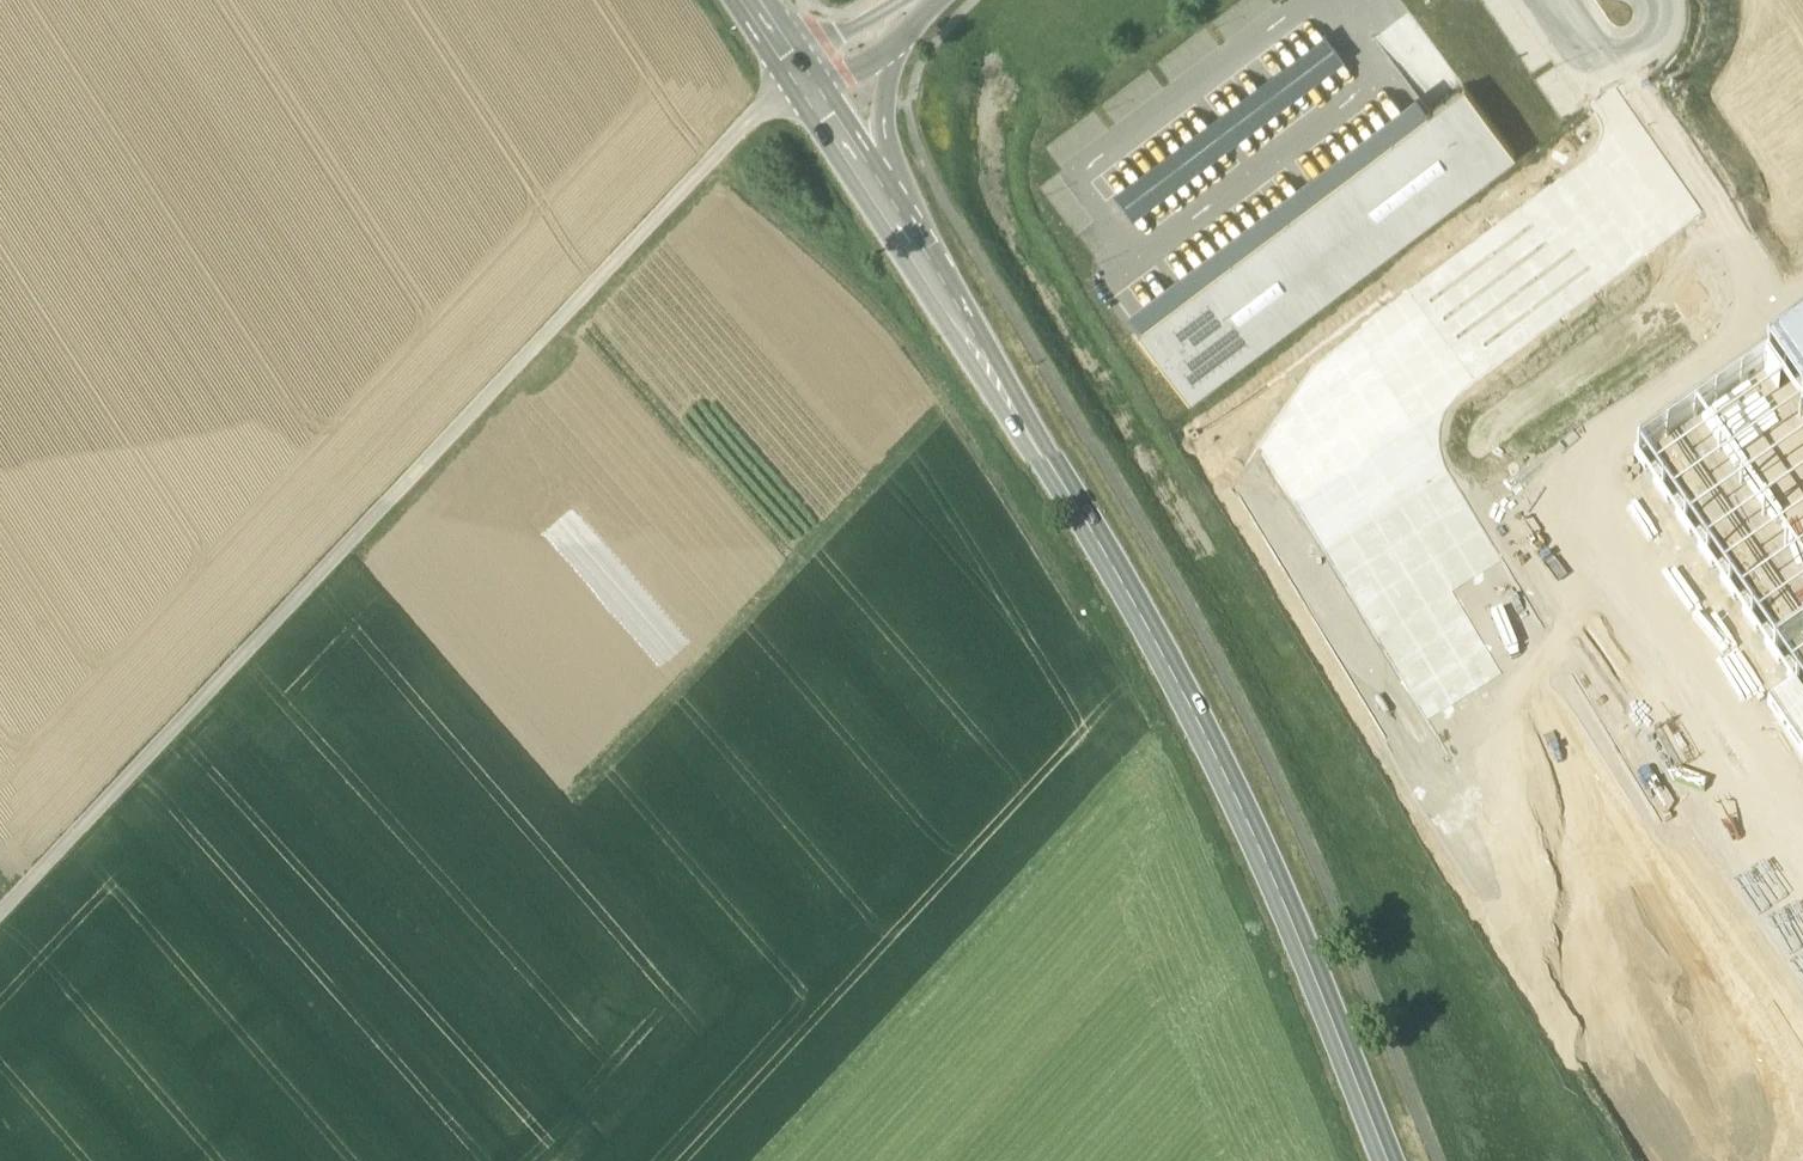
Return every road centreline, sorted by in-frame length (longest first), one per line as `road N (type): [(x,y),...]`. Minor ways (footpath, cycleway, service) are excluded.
road 1 (track): [(0,908),(745,122),(808,82)]
road 2 (secondary): [(1390,1160),(1277,888),(1178,688),(930,263)]
road 3 (tertiary): [(930,263),(892,155),(884,106),(904,47),(933,0)]
road 4 (secondary): [(930,263),(808,82)]
road 5 (unclassified): [(1552,0),(1606,62),(1648,42),(1662,17),(1661,0)]
road 6 (tertiary): [(921,0),(808,82)]

